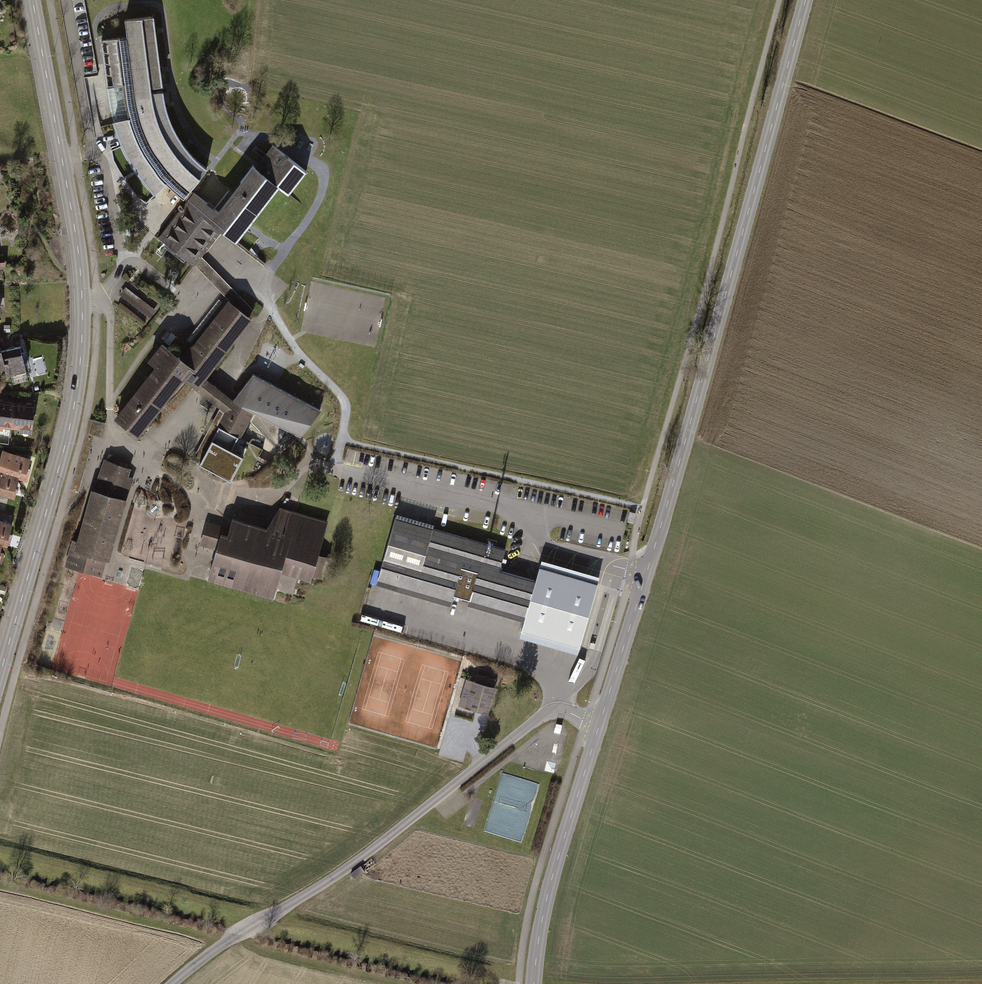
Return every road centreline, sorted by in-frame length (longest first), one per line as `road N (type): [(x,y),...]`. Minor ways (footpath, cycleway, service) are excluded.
road 1 (tertiary): [(805,0),(599,725)]
road 2 (tertiary): [(0,675),(67,439),(82,332),(78,247),(33,0)]
road 3 (tertiary): [(172,983),(338,874),(548,710),(599,725)]
road 4 (track): [(642,508),(342,440)]
road 5 (tertiary): [(599,725),(550,887),(533,983)]

